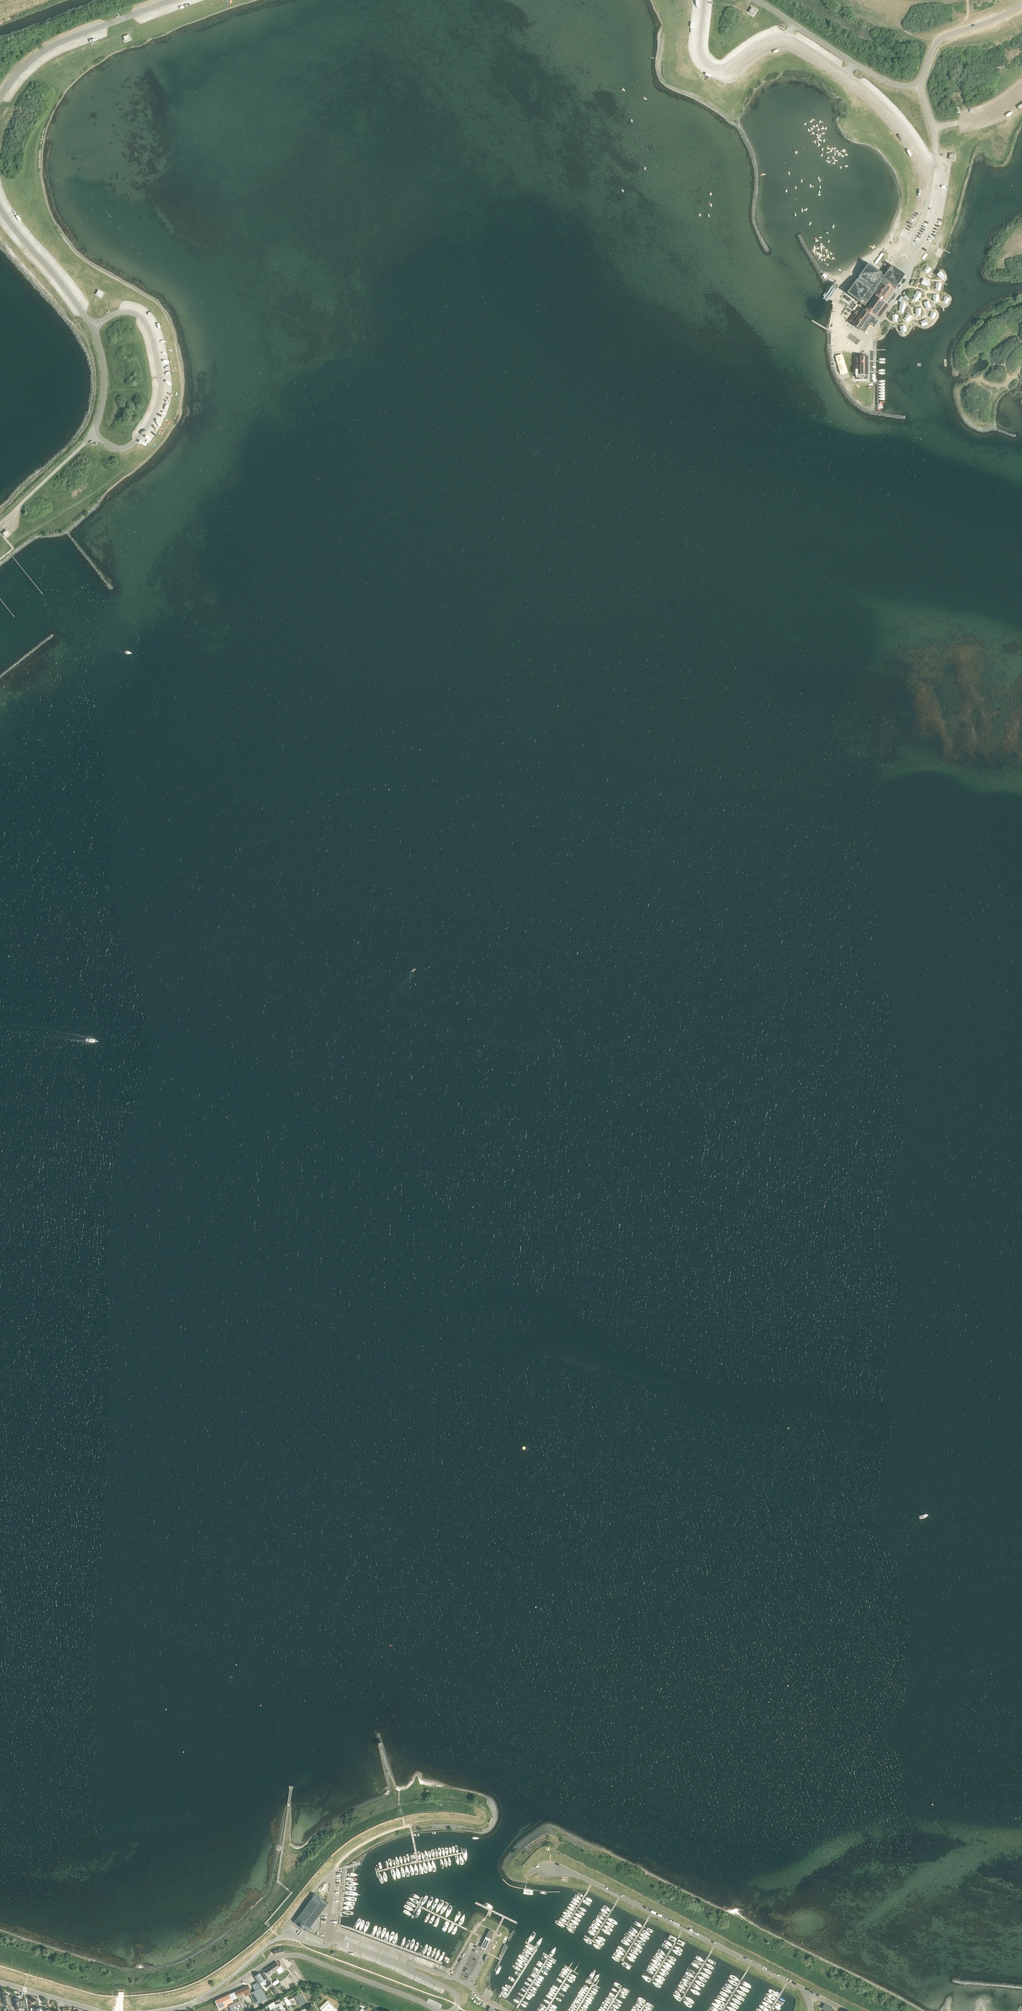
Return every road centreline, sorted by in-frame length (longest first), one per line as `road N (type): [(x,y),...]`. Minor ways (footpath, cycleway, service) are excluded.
road 1 (residential): [(189,2004),(288,1954),(438,2010)]
road 2 (residential): [(452,2010),(455,1993),(404,1967),(337,1943),(283,1937)]

